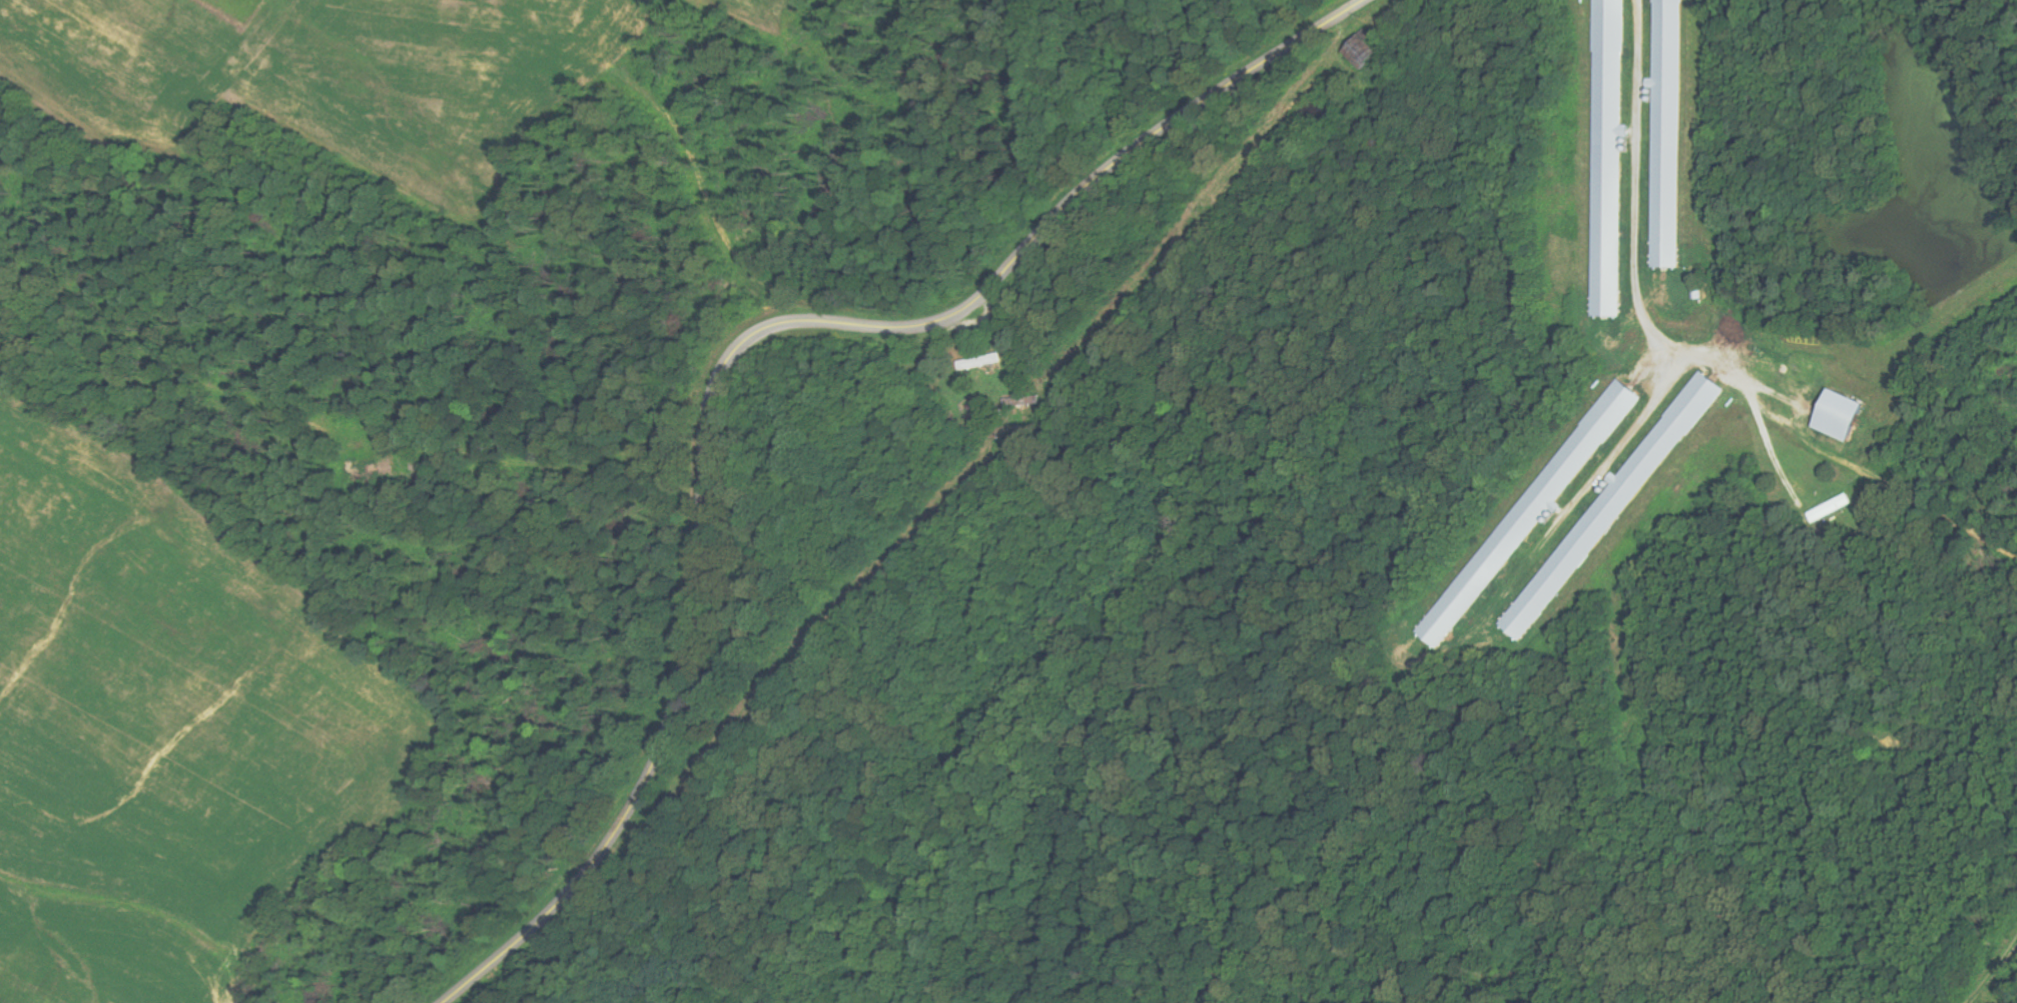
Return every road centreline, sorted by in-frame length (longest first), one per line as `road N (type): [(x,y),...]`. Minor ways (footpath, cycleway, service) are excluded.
road 1 (secondary): [(444,1002),(581,878),(656,753),(692,615),(713,392),(728,366),(773,331),(943,325),(1011,278),(1119,166),(1170,127),(1368,0)]

